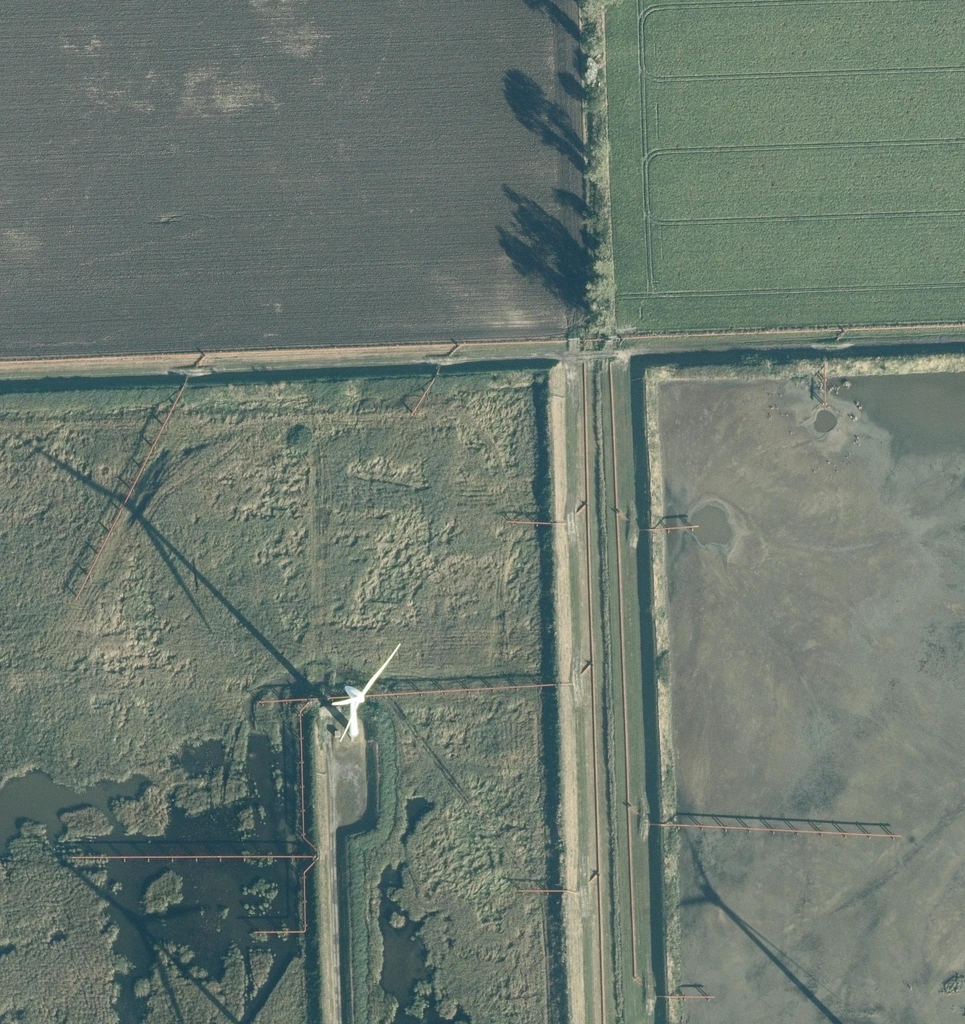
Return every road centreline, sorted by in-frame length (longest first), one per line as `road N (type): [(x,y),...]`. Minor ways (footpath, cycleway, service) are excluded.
road 1 (track): [(335,1023),(330,748)]

